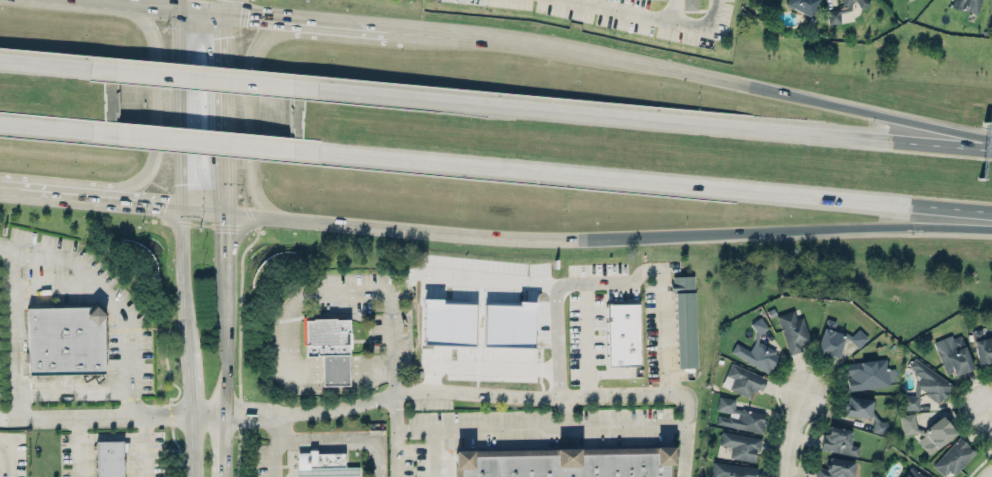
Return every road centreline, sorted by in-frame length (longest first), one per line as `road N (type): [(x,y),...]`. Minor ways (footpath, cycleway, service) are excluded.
road 1 (motorway): [(991,148),(306,88)]
road 2 (motorway): [(323,152),(991,211)]
road 3 (motorway): [(571,240),(991,233)]
road 4 (motorway): [(286,220),(571,240)]
road 5 (motorway): [(753,85),(479,34)]
road 6 (motorway): [(991,140),(753,85)]
road 7 (secondary): [(113,200),(146,176),(157,152),(155,44),(149,23),(114,0)]
road 8 (motorway): [(291,15),(260,42),(251,62),(254,186),(263,205),(286,220)]
road 9 (motorway): [(97,132),(323,152)]
road 10 (motorway): [(306,88),(96,70)]
road 11 (secondary): [(230,213),(227,9)]
road 12 (secondary): [(180,48),(185,209)]
road 13 (secondary): [(185,209),(189,344)]
road 14 (secondary): [(227,340),(230,213)]

